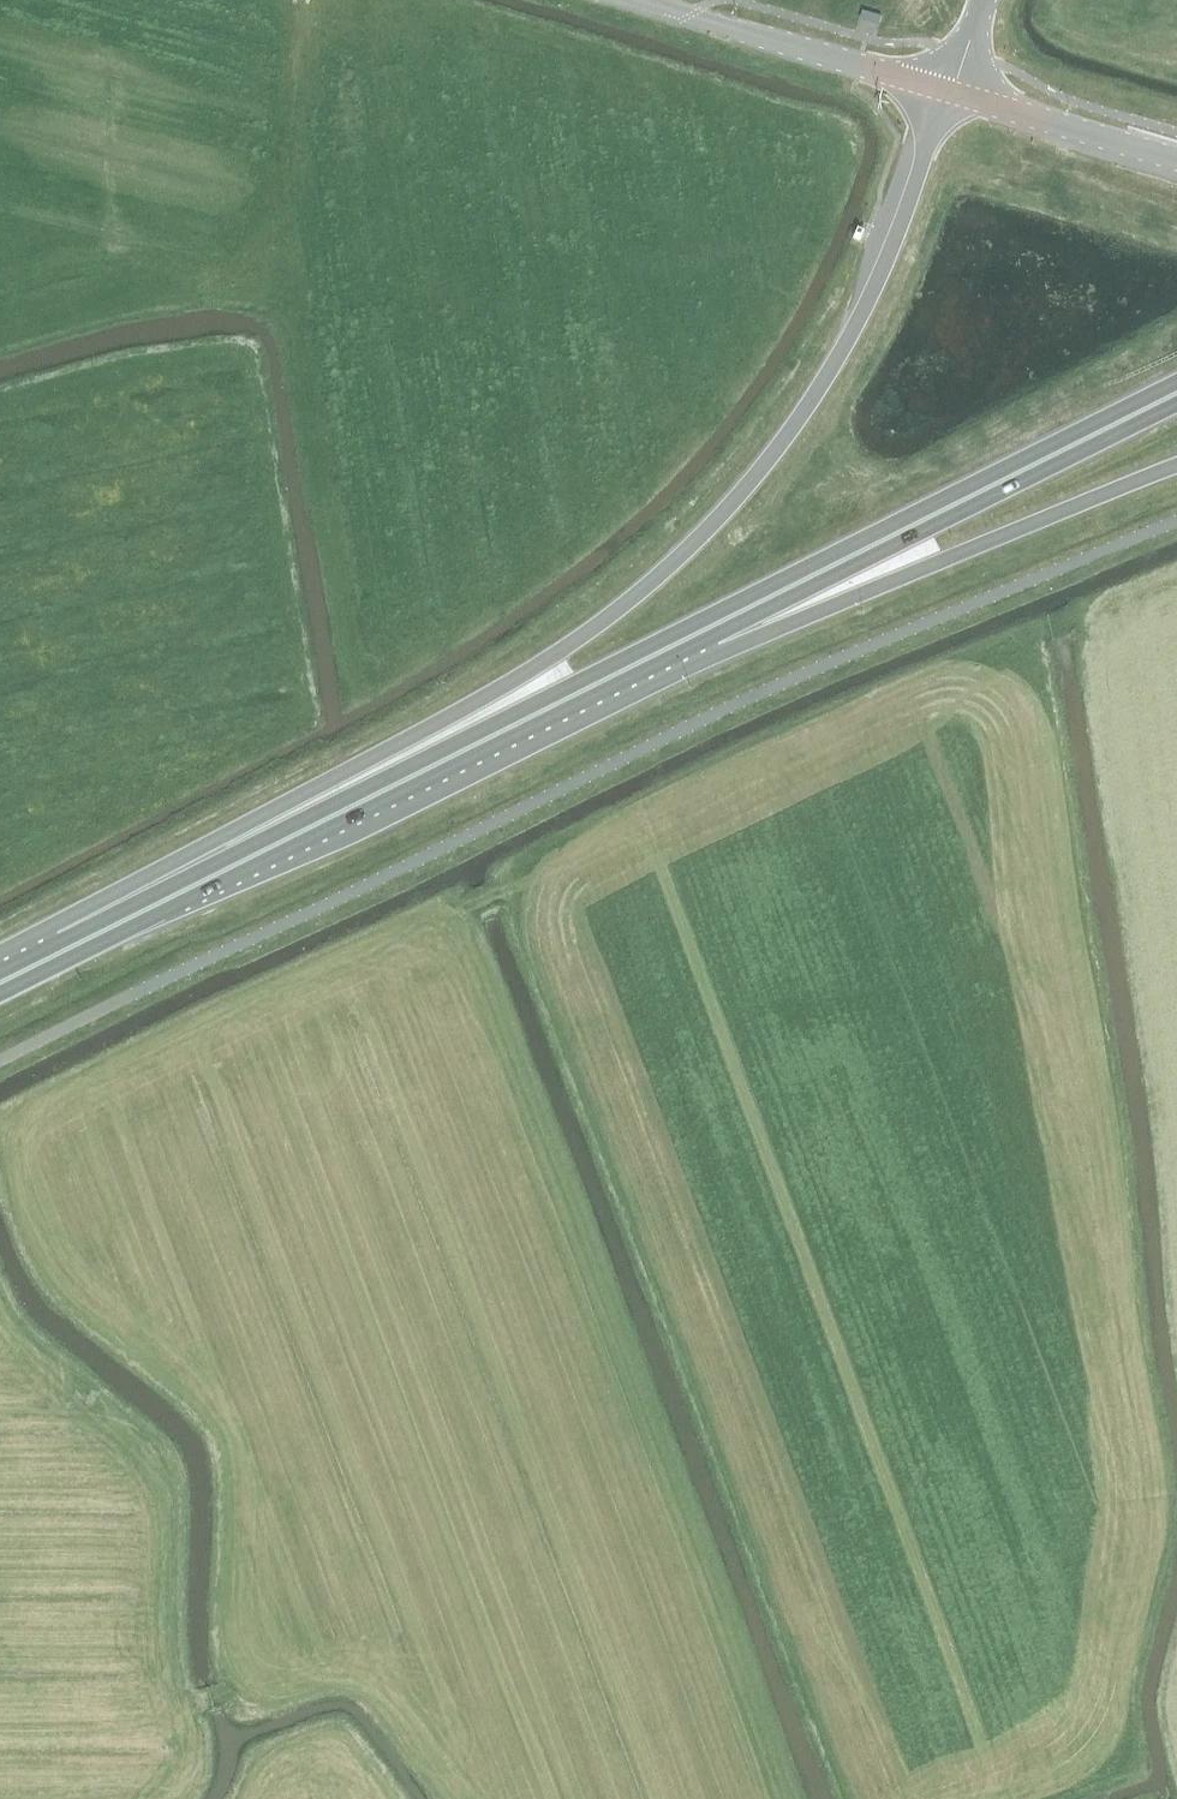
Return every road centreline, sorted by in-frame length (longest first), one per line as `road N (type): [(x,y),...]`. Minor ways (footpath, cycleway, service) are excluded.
road 1 (trunk): [(949,92),(859,320),(780,446),(681,556),(555,655),(53,925),(0,979)]
road 2 (trunk): [(645,660),(0,984)]
road 3 (trunk): [(1176,394),(645,660)]
road 4 (trunk): [(645,660),(726,650),(1176,466)]
road 5 (tertiary): [(949,92),(632,0)]
road 6 (tertiary): [(1176,159),(949,92)]

